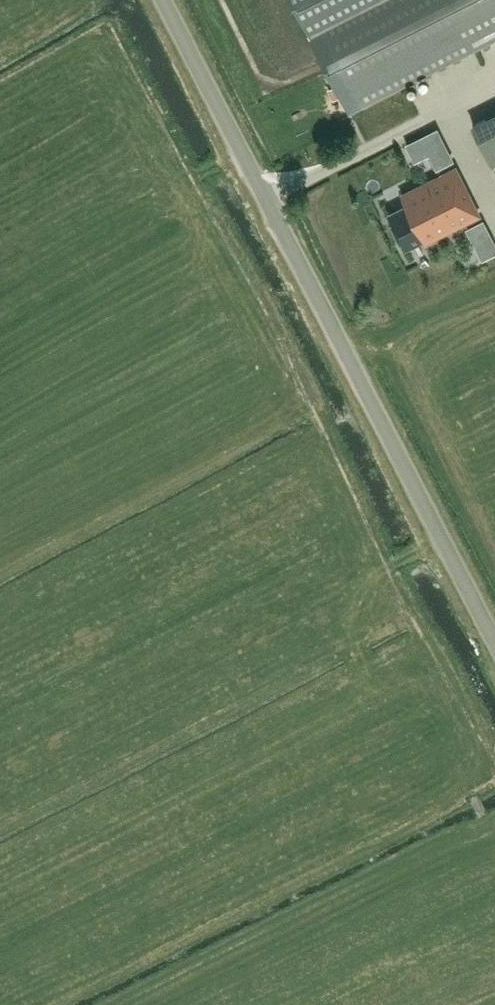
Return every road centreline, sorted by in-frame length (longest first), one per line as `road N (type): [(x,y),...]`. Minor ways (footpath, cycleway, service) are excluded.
road 1 (unclassified): [(494,675),(152,0)]

